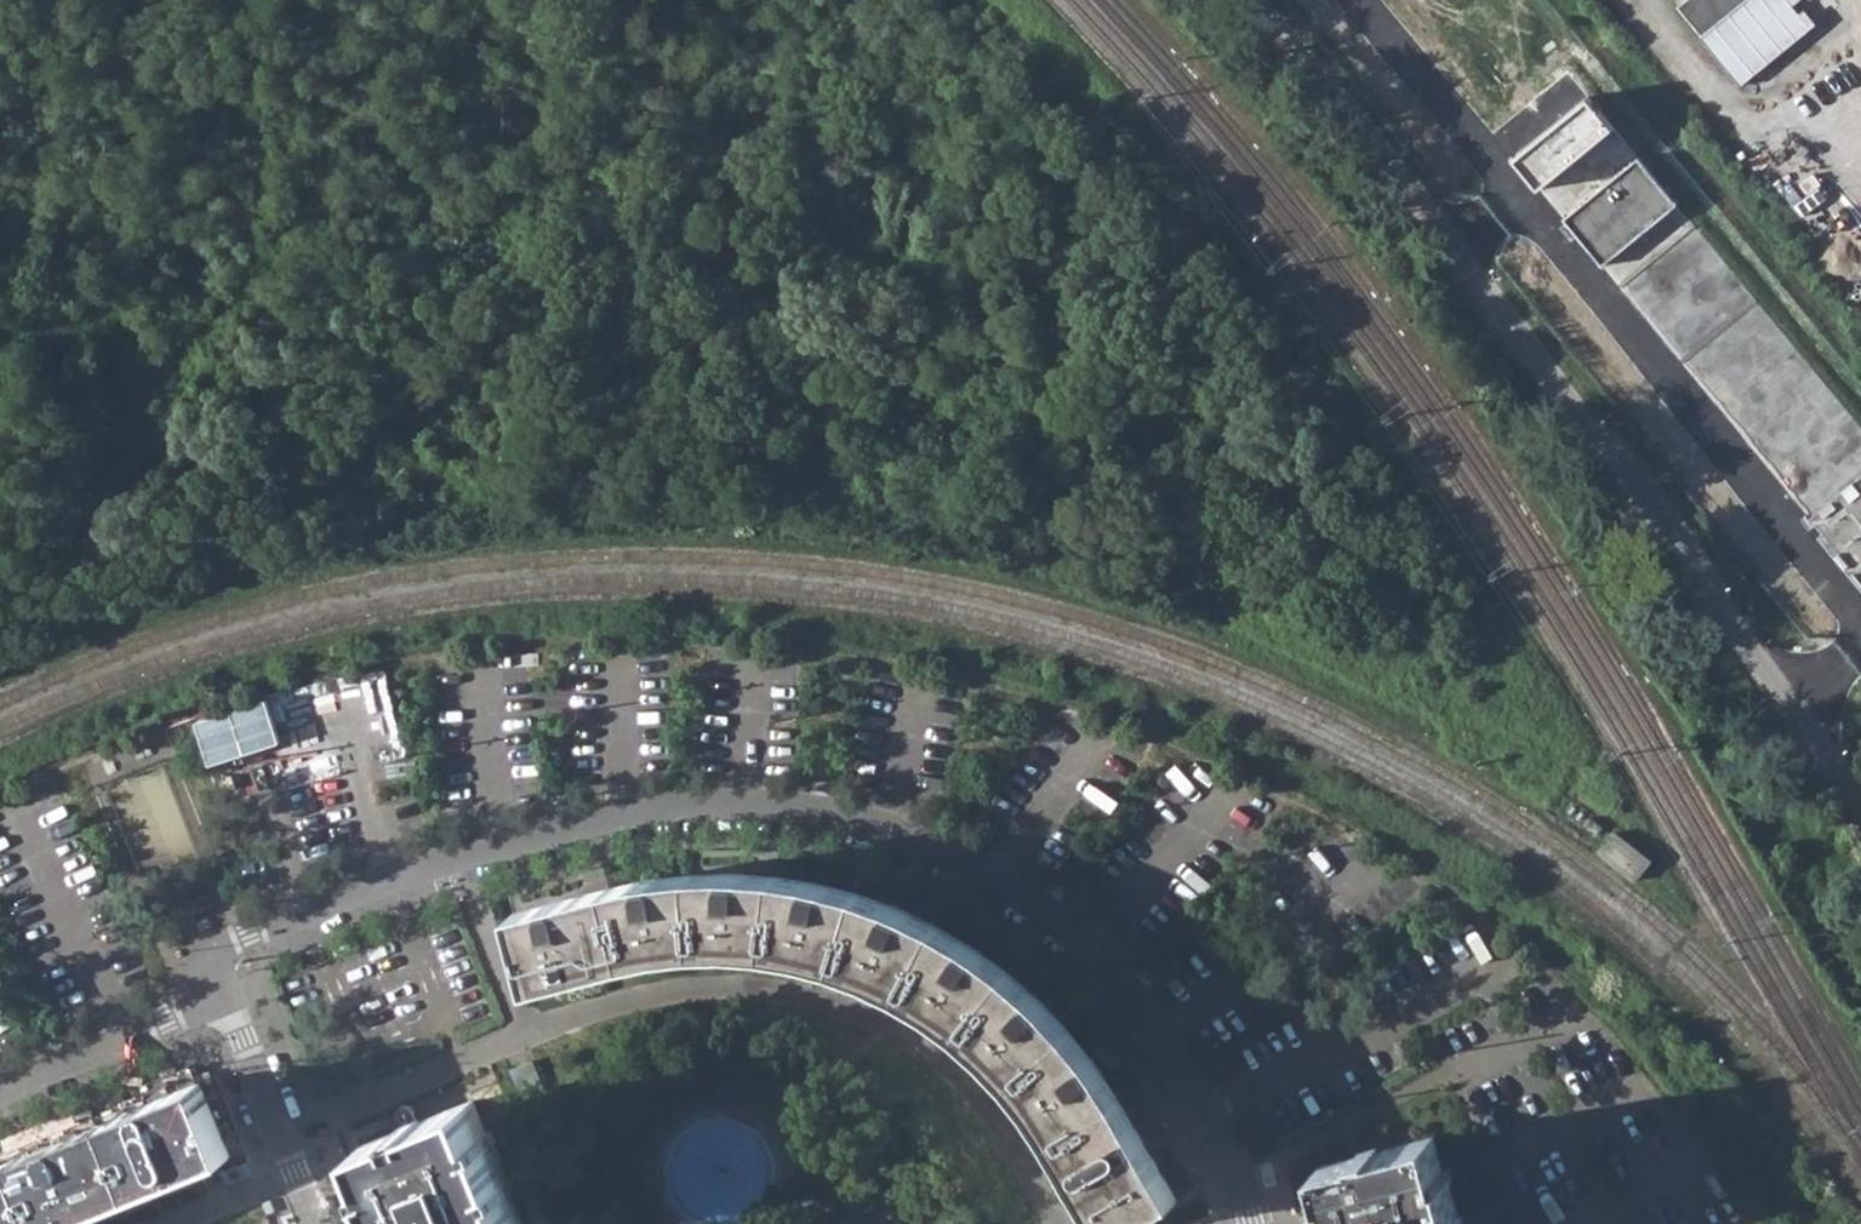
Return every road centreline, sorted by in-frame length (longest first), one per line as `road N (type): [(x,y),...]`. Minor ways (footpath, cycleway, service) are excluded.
road 1 (residential): [(221,994),(213,972),(217,950),(500,847),(670,810),(835,818),(997,879),(1086,950),(1141,1008),(1210,1117),(1252,1223)]
road 2 (residential): [(221,994),(318,1223)]
road 3 (residential): [(0,1089),(221,994)]

